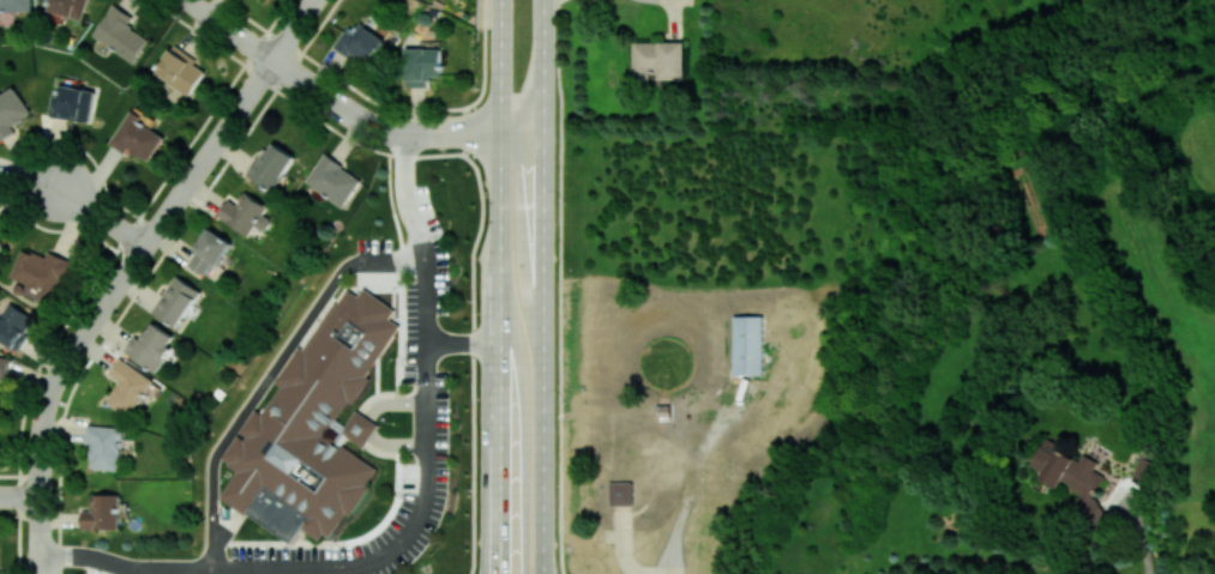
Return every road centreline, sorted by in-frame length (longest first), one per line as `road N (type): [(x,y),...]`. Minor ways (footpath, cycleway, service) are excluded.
road 1 (secondary): [(543,573),(543,0)]
road 2 (secondary): [(499,0),(499,573)]
road 3 (residential): [(41,536),(52,389),(211,151)]
road 4 (residential): [(275,60),(362,120),(398,132)]

